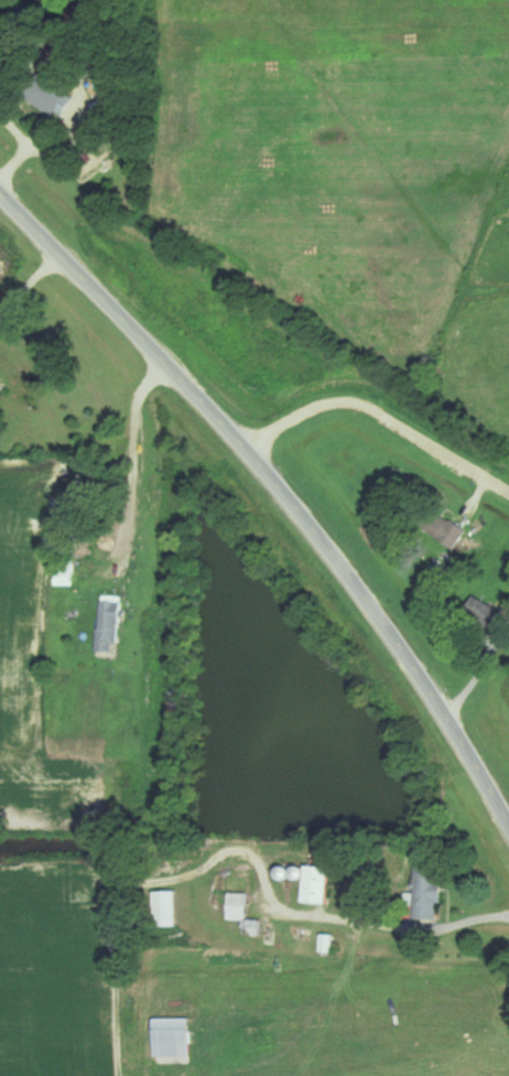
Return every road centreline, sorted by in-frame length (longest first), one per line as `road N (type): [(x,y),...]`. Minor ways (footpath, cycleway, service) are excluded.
road 1 (primary): [(508,818),(394,630),(292,494),(0,188)]
road 2 (residential): [(508,490),(349,400),(312,408),(252,449)]

